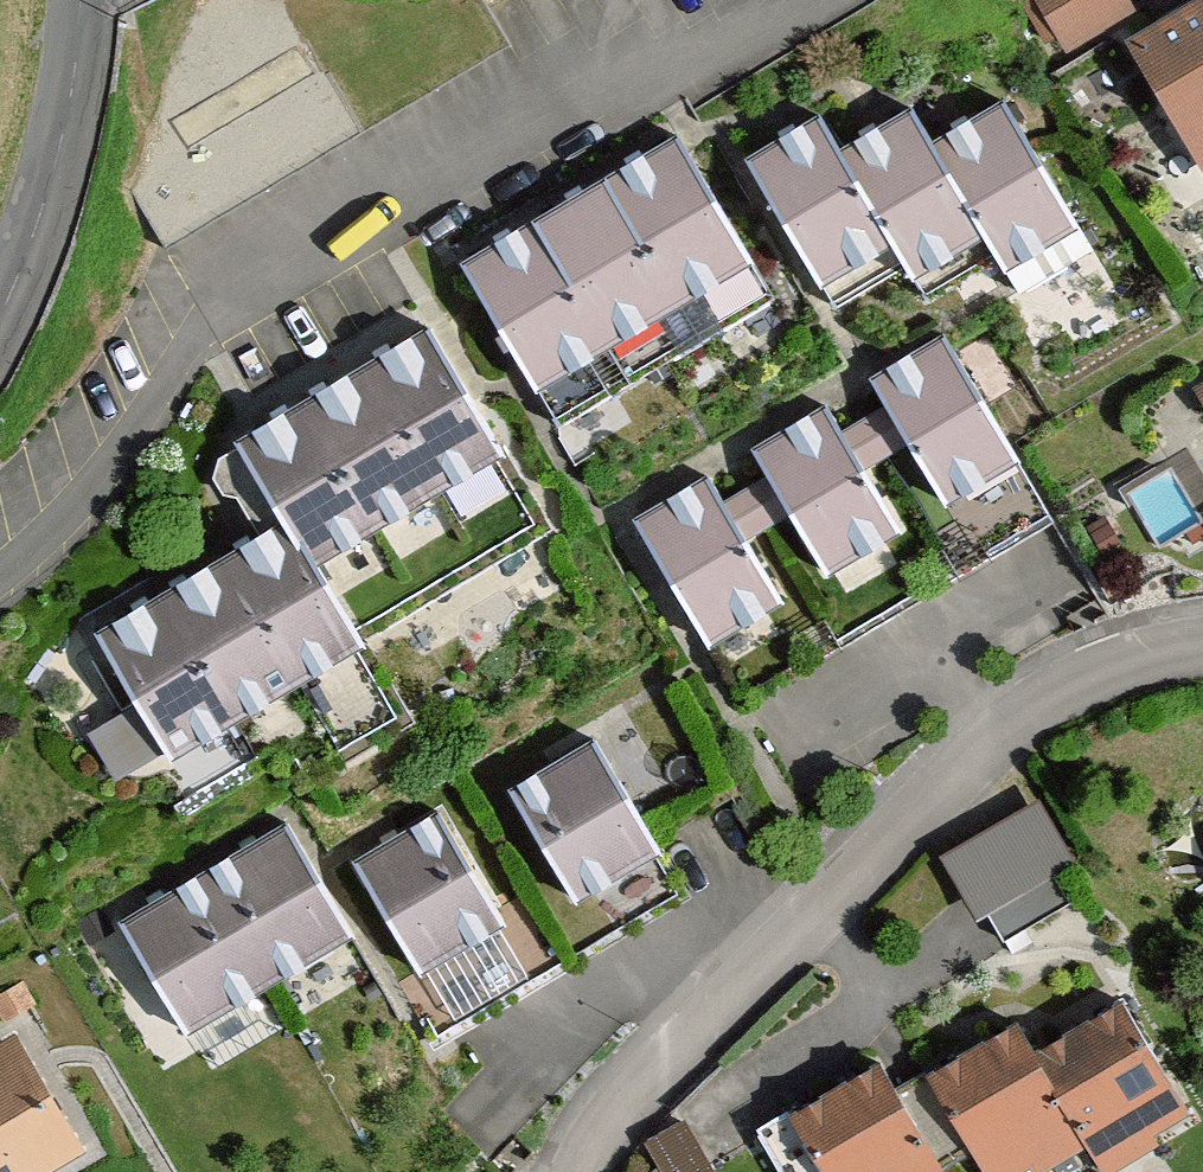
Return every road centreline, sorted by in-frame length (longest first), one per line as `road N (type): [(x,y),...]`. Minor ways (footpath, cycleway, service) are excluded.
road 1 (residential): [(576,1171),(609,1118),(727,991),(1051,694),(1130,660),(1202,650)]
road 2 (tertiary): [(0,320),(50,220),(81,45),(81,0)]

